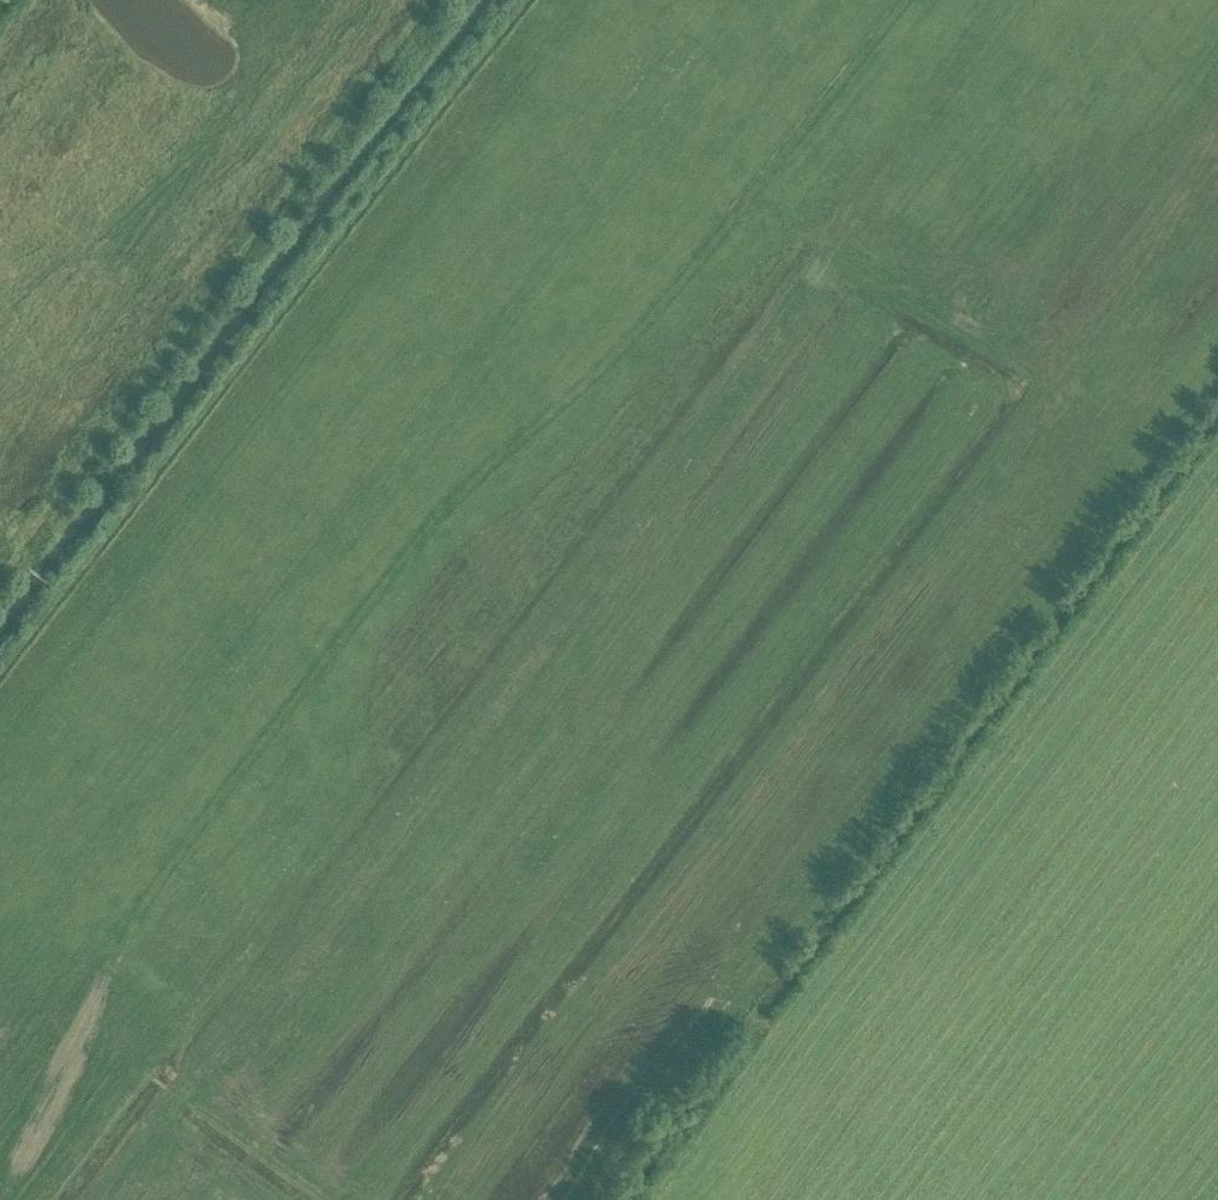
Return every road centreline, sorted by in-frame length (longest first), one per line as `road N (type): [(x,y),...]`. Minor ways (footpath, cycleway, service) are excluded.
road 1 (track): [(425,0),(0,566)]
road 2 (track): [(783,105),(887,0)]

